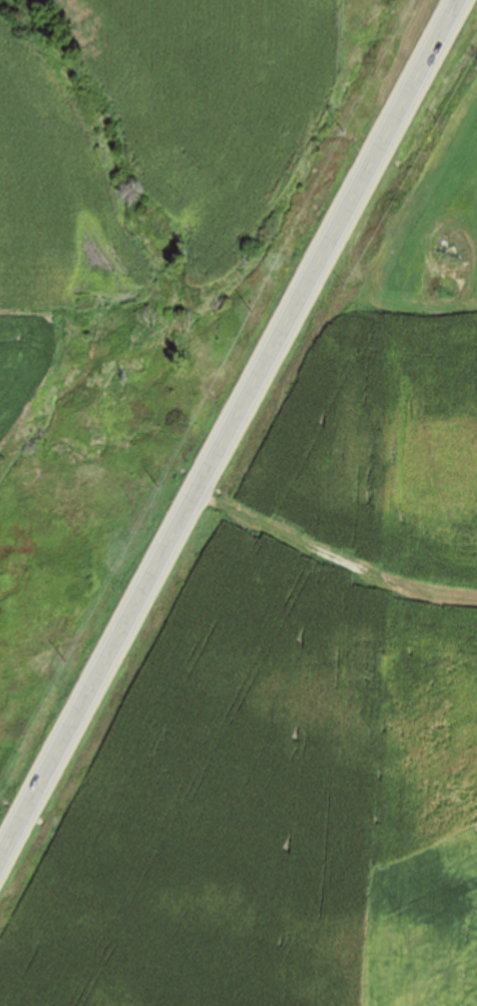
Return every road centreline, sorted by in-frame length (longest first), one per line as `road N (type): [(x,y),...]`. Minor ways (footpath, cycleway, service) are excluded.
road 1 (primary): [(0,854),(460,0)]

